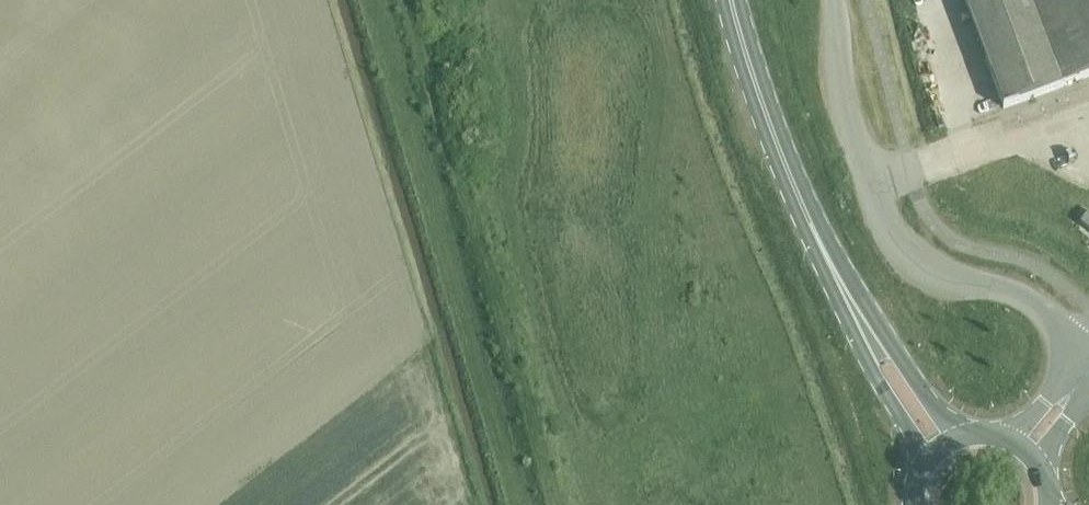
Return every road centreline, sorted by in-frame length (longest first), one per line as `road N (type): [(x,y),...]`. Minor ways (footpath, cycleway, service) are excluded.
road 1 (unclassified): [(1088,347),(1024,292),(931,272),(904,254),(887,228),(840,86),(835,0)]
road 2 (primary): [(835,277),(771,132),(731,0)]
road 3 (primary): [(835,277),(880,384),(928,460)]
road 4 (primary): [(956,439),(835,277)]

